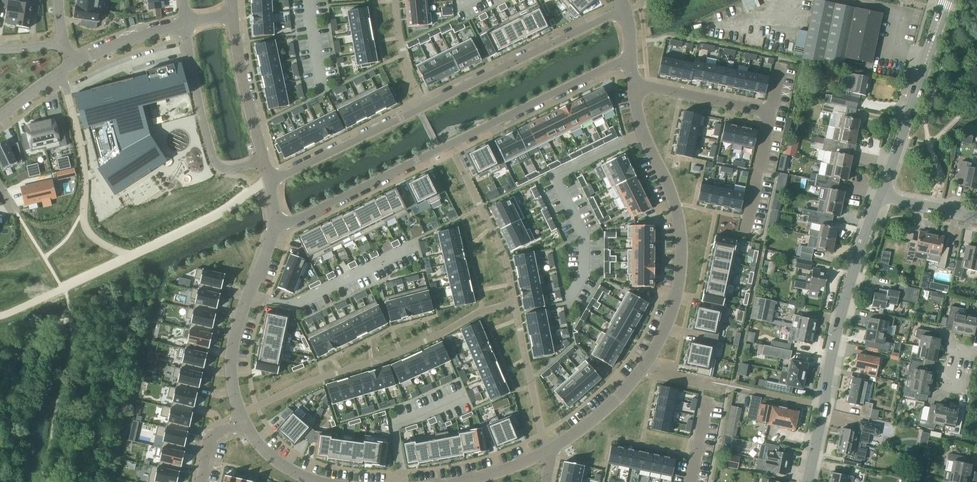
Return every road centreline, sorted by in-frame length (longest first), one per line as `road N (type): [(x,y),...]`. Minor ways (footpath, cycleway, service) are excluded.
road 1 (residential): [(553,449),(608,408),(643,366),(677,292),(682,240),(675,204),(638,121),(631,82)]
road 2 (residential): [(516,304),(481,311),(388,360),(240,414)]
road 3 (tertiary): [(808,481),(843,304),(881,195)]
road 4 (residential): [(425,107),(623,6)]
road 5 (tertiary): [(881,195),(946,0)]
road 6 (residential): [(279,221),(230,360),(240,414)]
road 7 (residential): [(449,145),(604,68),(630,65)]
road 8 (residential): [(186,24),(215,162),(262,163)]
road 9 (residential): [(279,221),(296,220),(449,145)]
road 10 (residential): [(267,181),(425,107)]
road 11 (residential): [(449,145),(507,260),(516,304)]
road 12 (residential): [(553,449),(540,431),(516,304)]
road 13 (residential): [(233,17),(262,163)]
road 14 (residential): [(770,112),(631,82)]
road 15 (residential): [(71,64),(186,24)]

